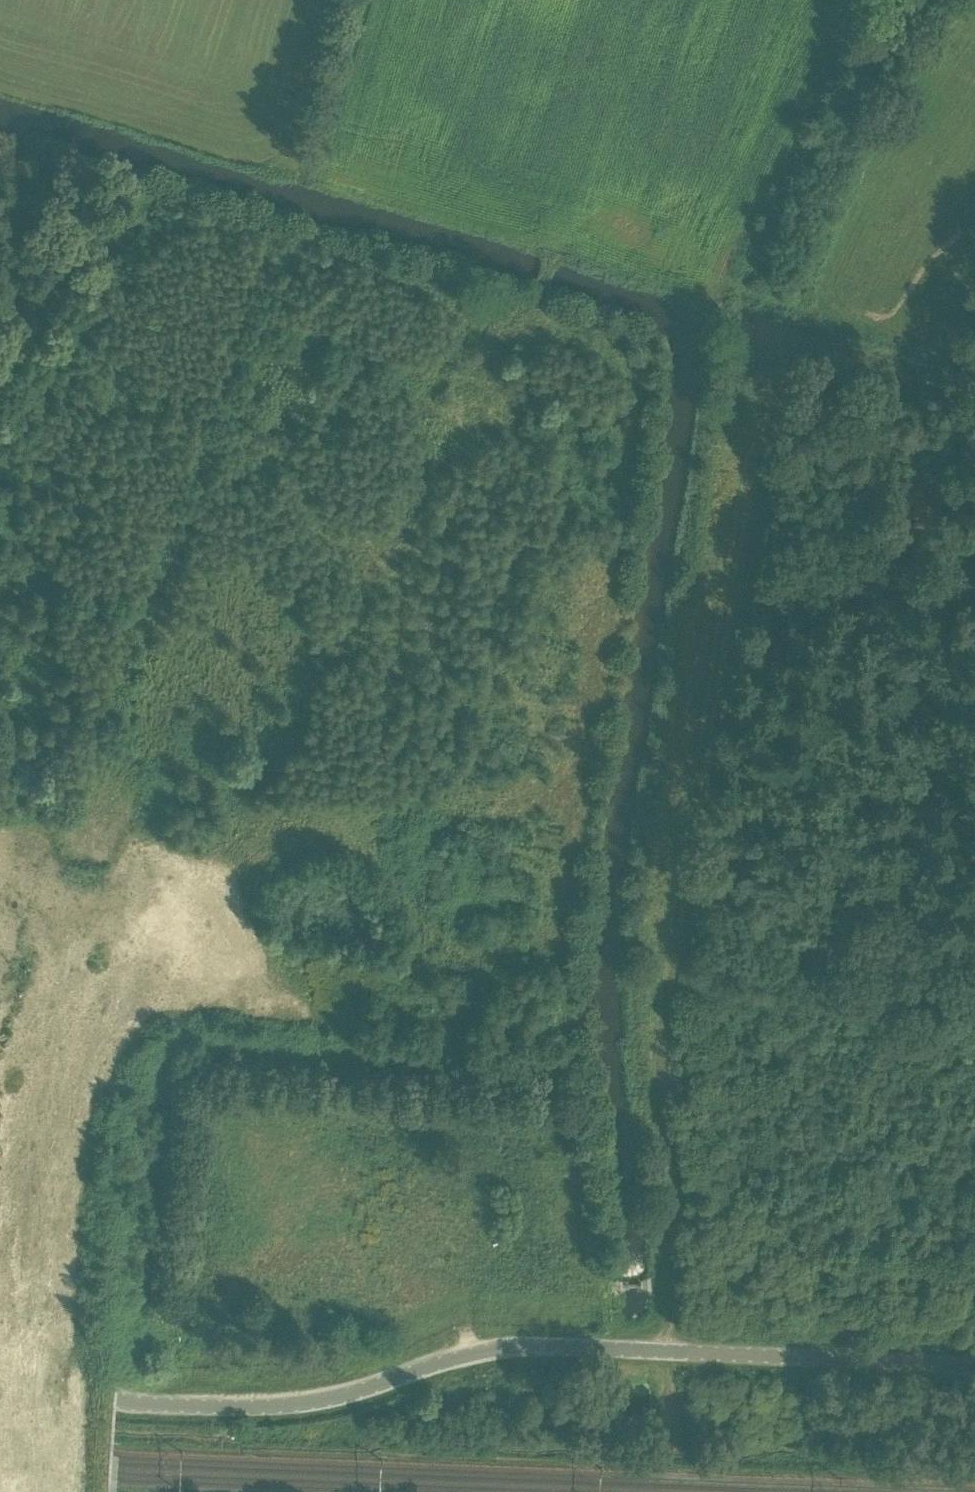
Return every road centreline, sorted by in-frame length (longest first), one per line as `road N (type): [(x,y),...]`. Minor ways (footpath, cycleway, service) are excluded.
road 1 (unclassified): [(974,1366),(511,1345),(304,1403),(0,1397)]

